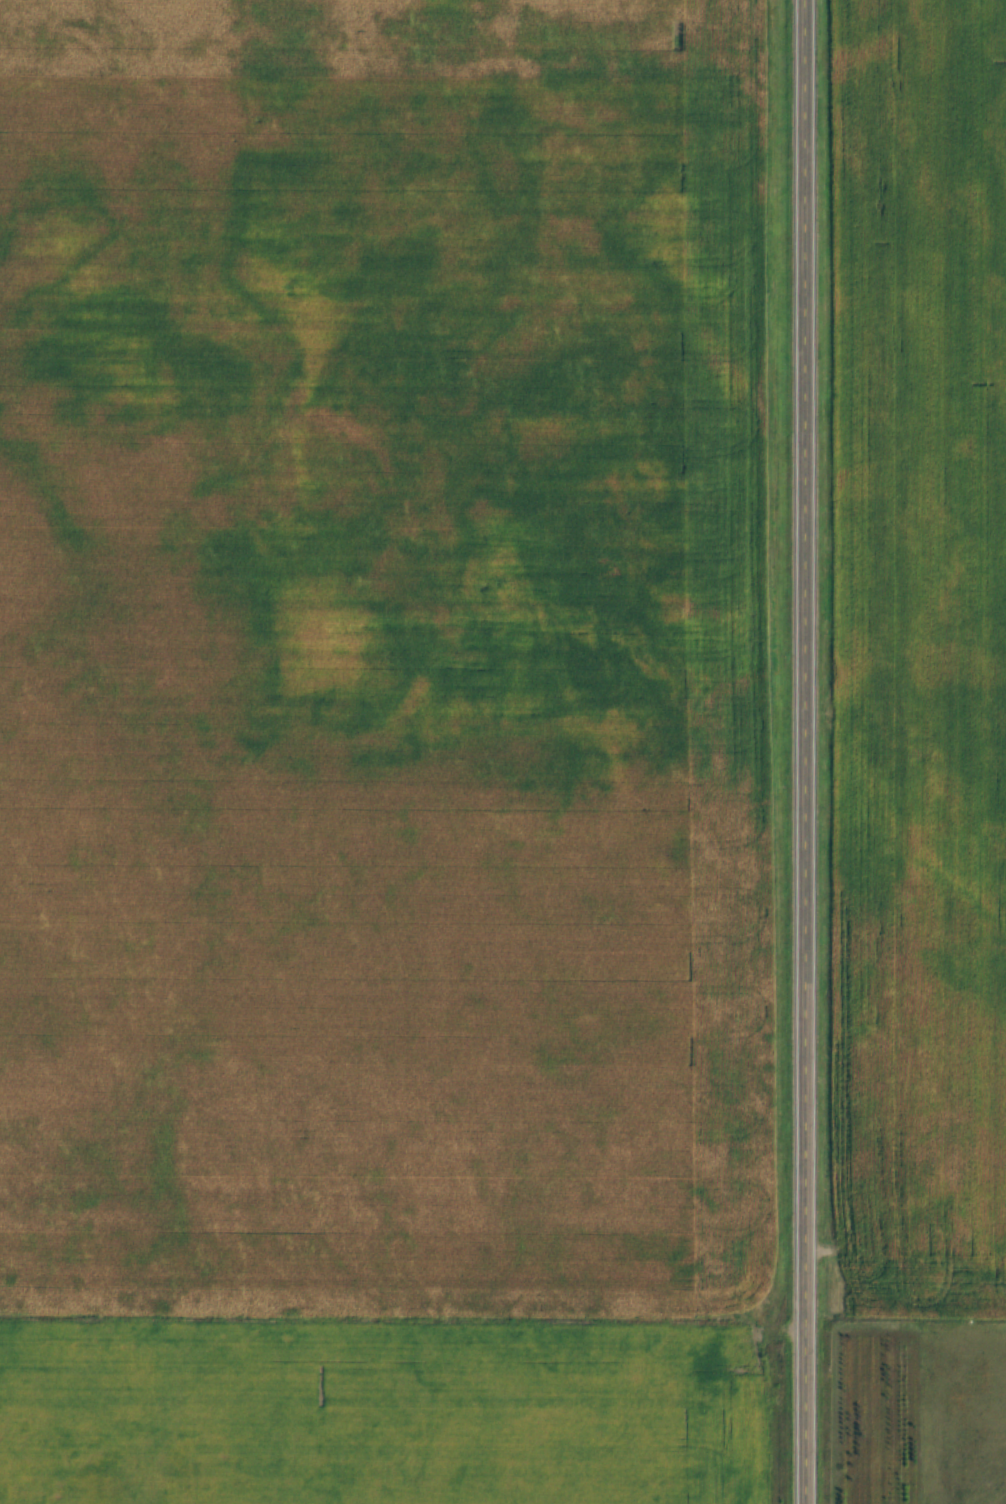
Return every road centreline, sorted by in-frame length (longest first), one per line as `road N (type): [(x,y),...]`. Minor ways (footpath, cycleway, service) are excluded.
road 1 (secondary): [(816,1503),(815,0)]

